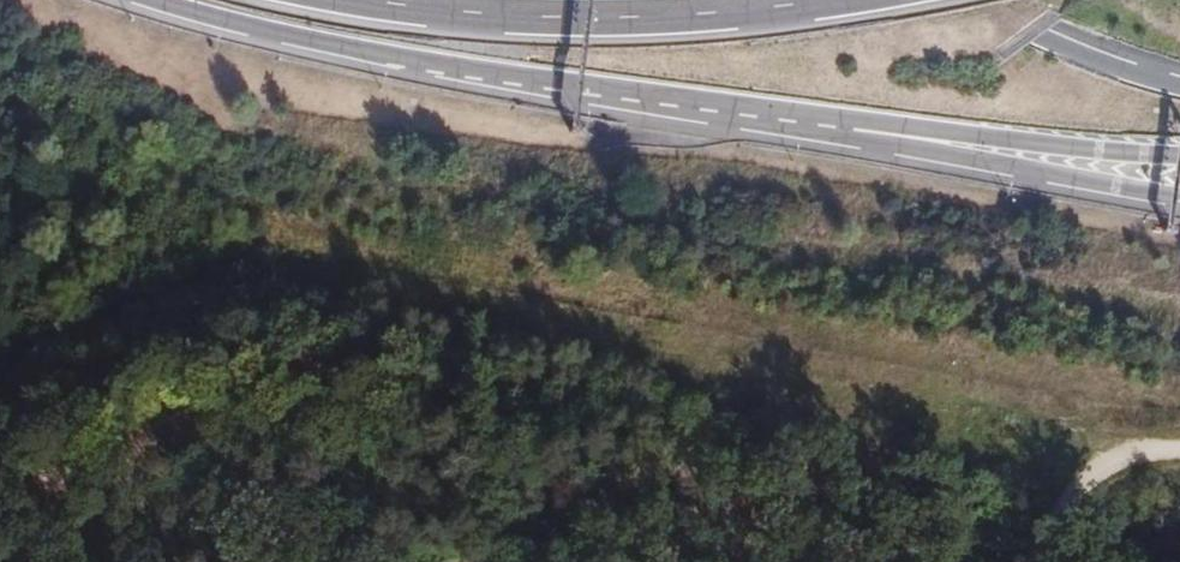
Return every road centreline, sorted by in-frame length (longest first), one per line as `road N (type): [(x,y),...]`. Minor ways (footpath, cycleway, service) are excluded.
road 1 (motorway): [(598,86),(1179,195)]
road 2 (motorway): [(598,86),(1179,155)]
road 3 (motorway): [(364,0),(578,19),(830,0)]
road 4 (motorway): [(159,0),(367,50),(598,86)]
road 5 (motorway): [(1179,87),(1094,60),(968,0)]
road 6 (track): [(1029,561),(1085,481),(1135,455),(1179,449)]

